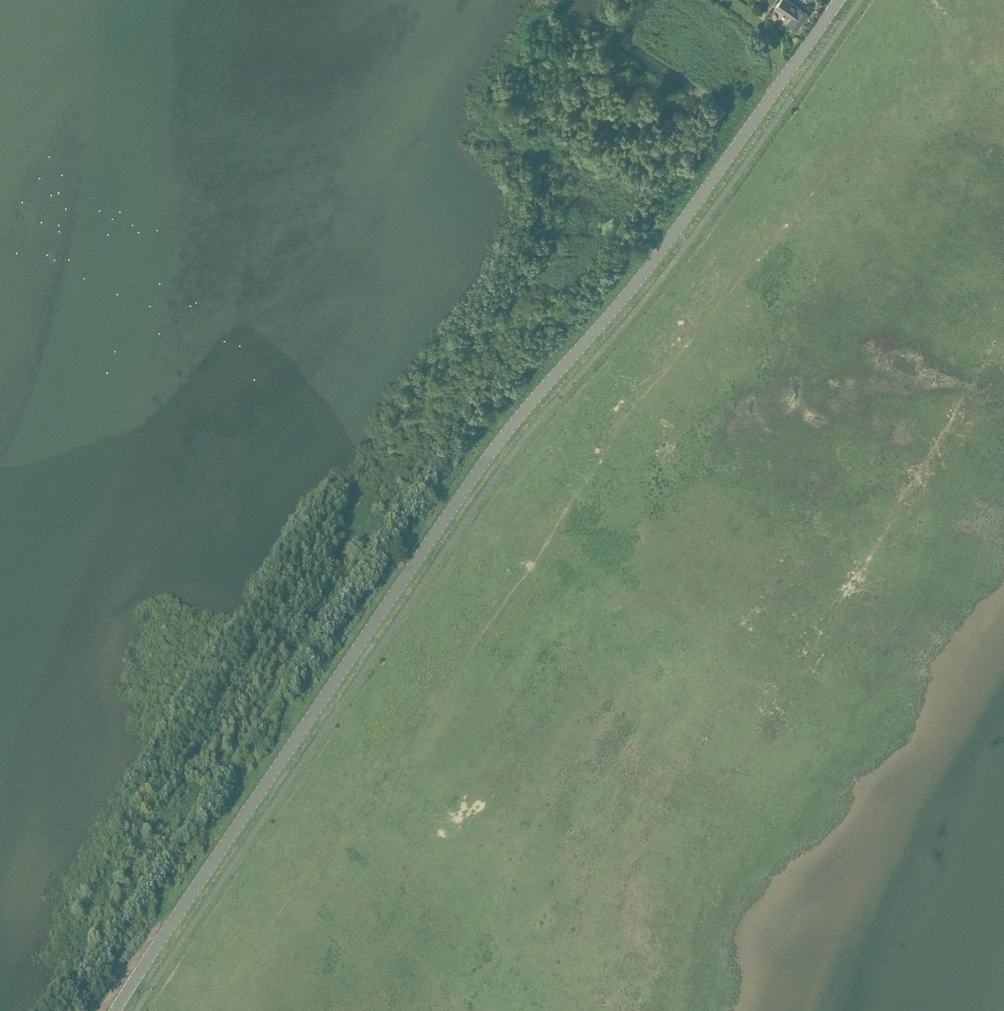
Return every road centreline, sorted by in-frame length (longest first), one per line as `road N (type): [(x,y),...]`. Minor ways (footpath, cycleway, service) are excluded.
road 1 (tertiary): [(116,1010),(472,480),(638,278),(836,0)]

